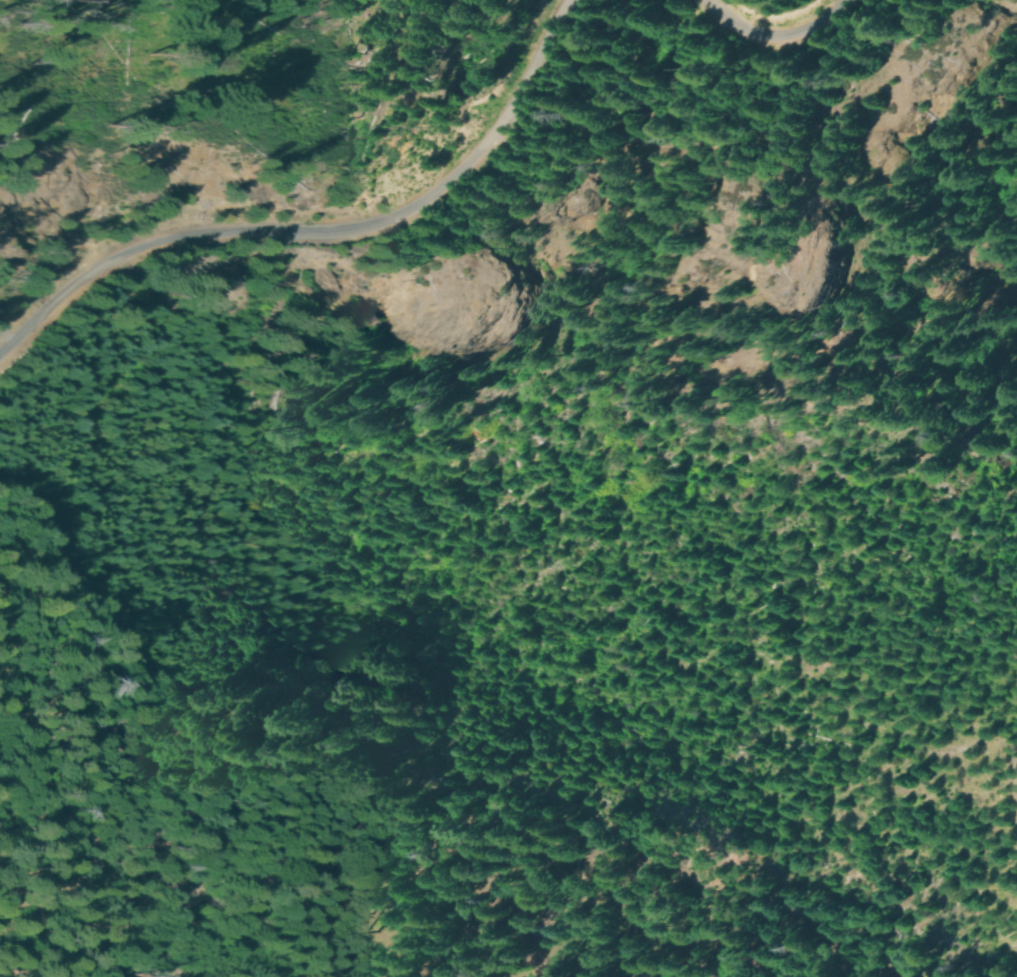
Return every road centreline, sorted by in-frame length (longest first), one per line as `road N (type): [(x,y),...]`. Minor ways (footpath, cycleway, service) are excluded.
road 1 (residential): [(0,350),(57,284),(151,230),(399,217),(502,120),(557,0)]
road 2 (residential): [(711,0),(757,36),(854,17),(855,0)]

